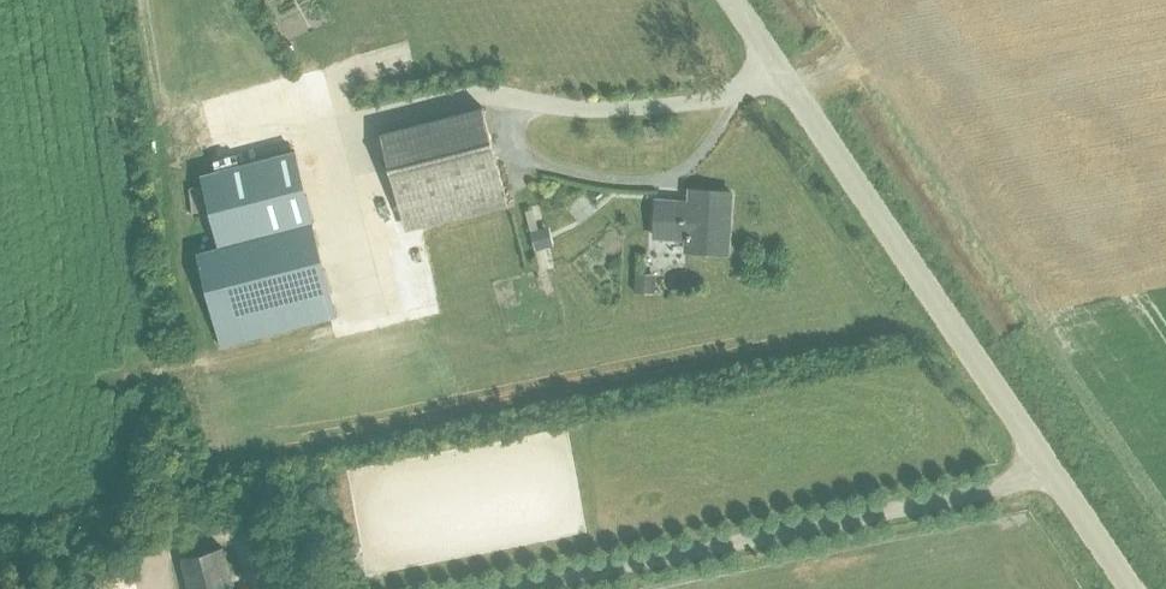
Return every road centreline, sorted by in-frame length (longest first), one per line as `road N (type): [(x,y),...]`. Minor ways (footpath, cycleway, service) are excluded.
road 1 (unclassified): [(1132,588),(732,0)]

